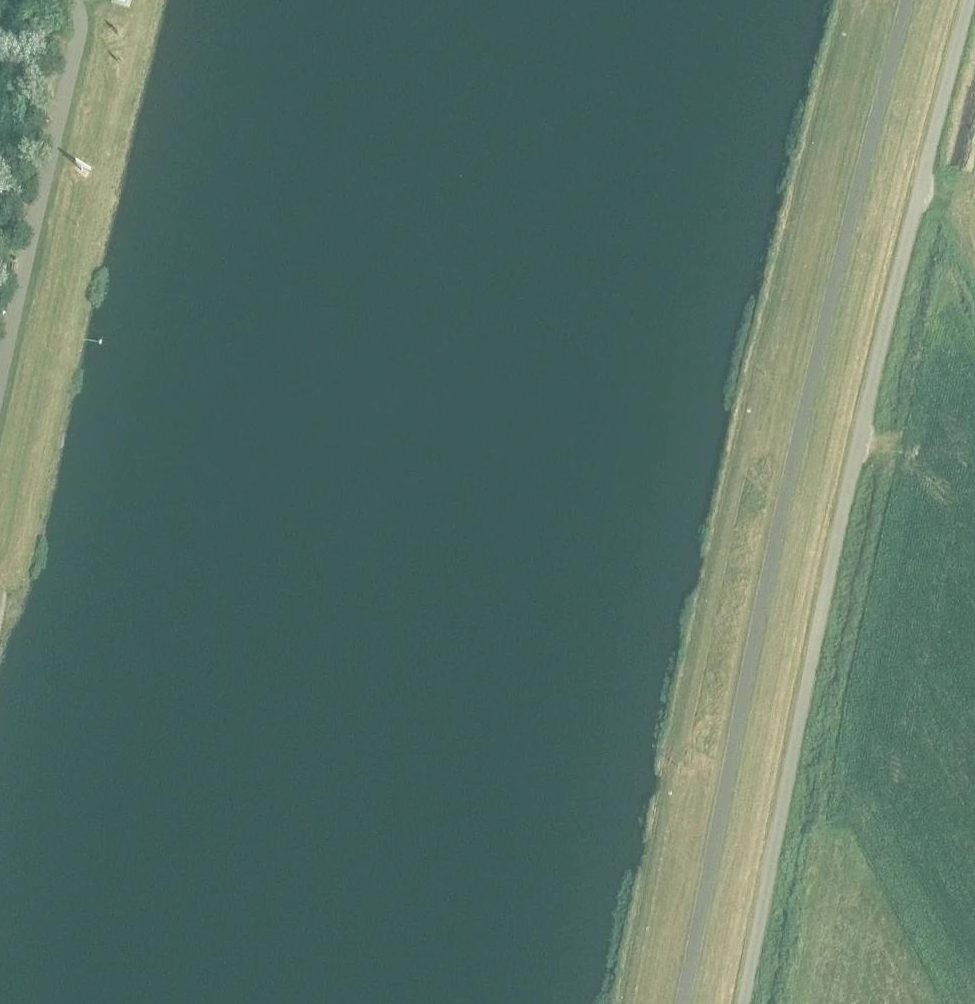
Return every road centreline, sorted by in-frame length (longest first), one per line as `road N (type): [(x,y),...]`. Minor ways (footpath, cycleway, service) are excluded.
road 1 (unclassified): [(745,1003),(902,268),(972,0)]
road 2 (unclassified): [(0,420),(86,14),(76,0)]

